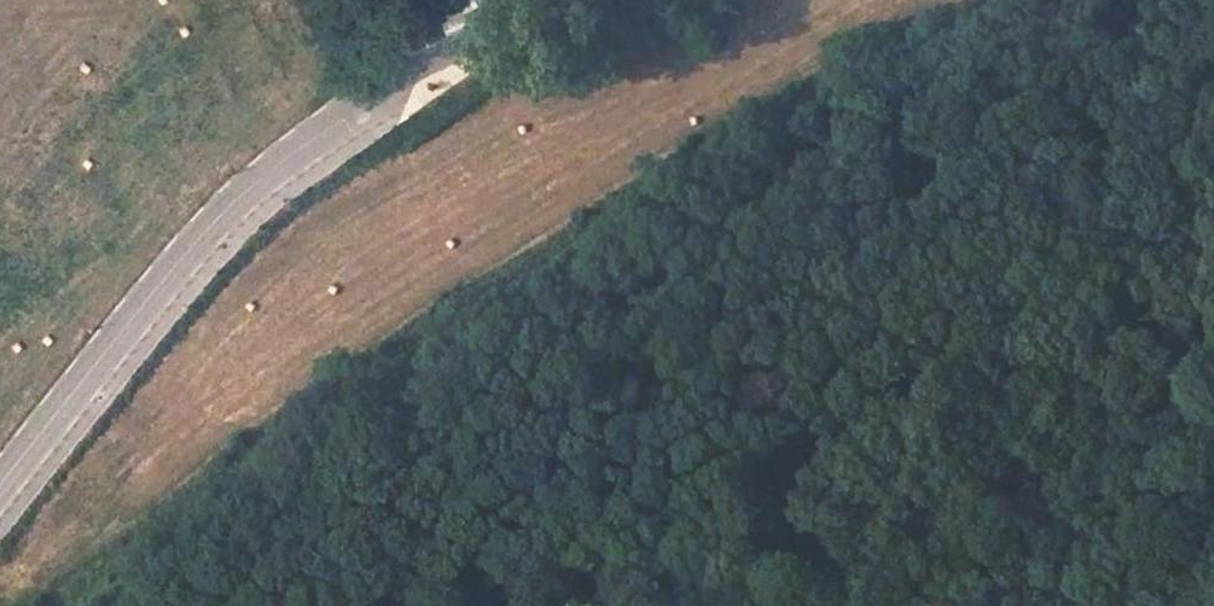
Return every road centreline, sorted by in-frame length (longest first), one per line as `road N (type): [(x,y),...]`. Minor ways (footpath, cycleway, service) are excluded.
road 1 (secondary): [(517,0),(391,85),(256,190),(0,500)]
road 2 (track): [(848,605),(904,568),(1213,423)]

